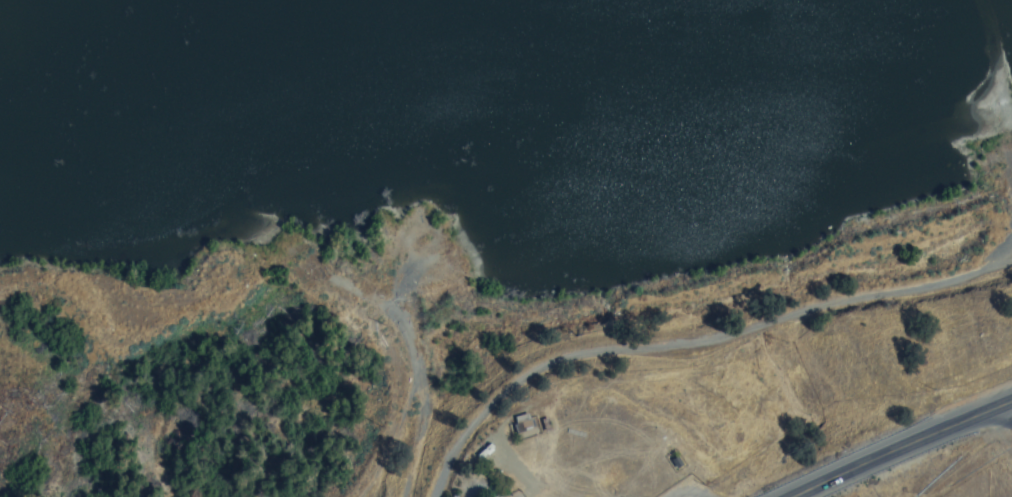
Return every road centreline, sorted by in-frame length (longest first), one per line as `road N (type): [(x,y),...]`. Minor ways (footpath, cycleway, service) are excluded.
road 1 (secondary): [(795,496),(1011,401)]

